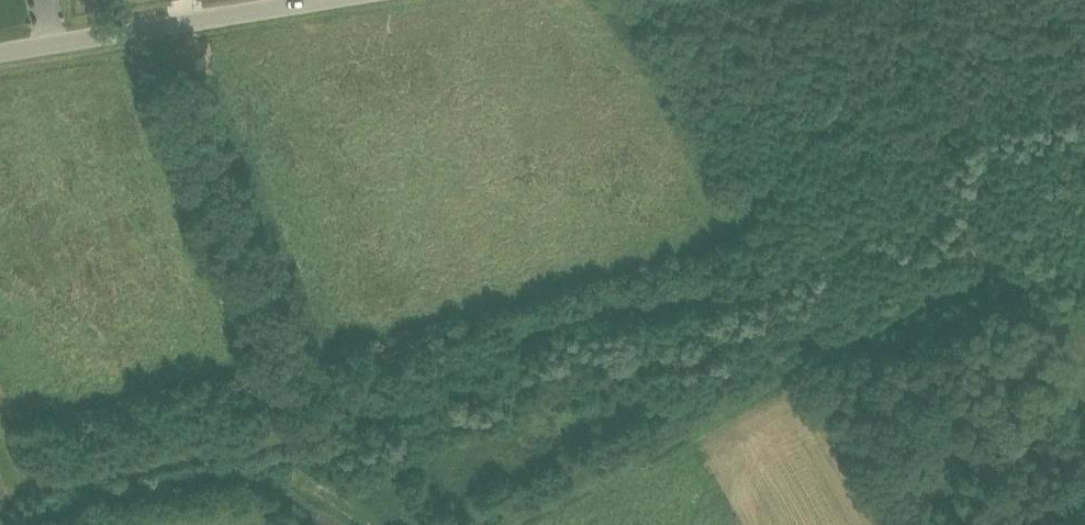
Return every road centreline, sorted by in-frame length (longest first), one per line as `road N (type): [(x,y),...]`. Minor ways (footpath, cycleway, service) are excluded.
road 1 (unclassified): [(0,51),(313,0)]

